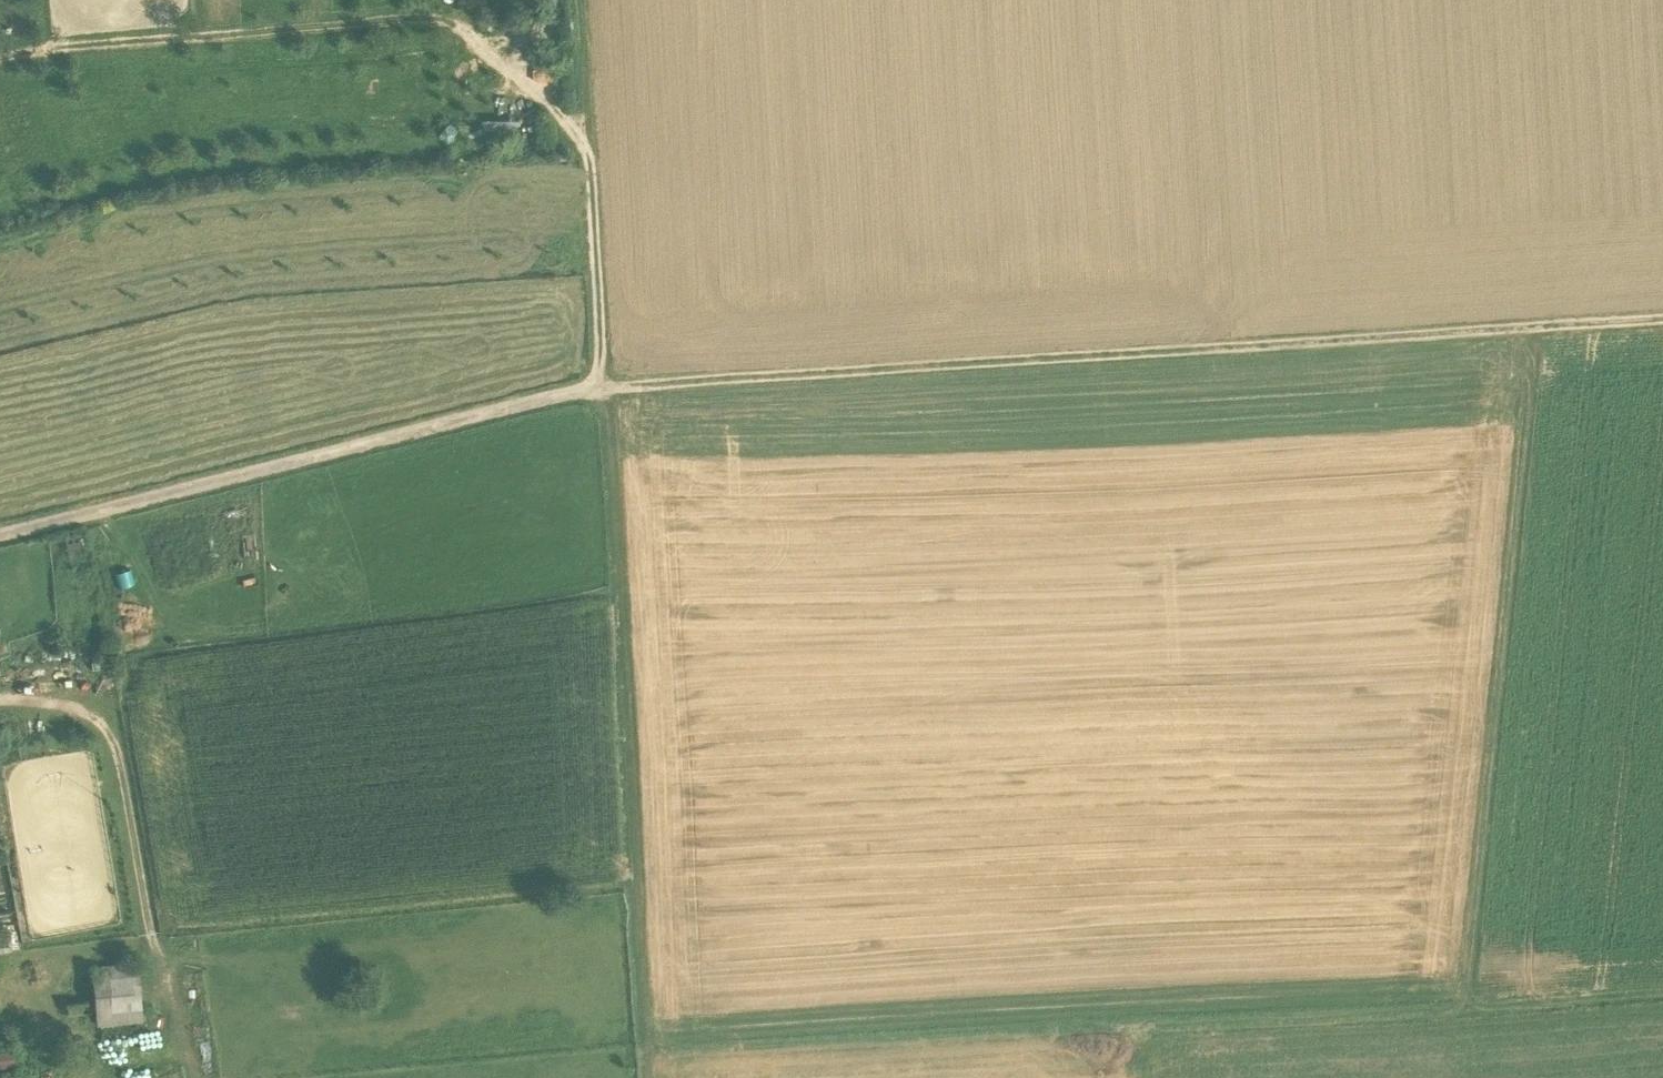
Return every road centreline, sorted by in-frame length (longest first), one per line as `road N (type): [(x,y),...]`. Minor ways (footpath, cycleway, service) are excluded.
road 1 (track): [(1533,330),(1472,1002),(647,1058)]
road 2 (track): [(1662,322),(607,389)]
road 3 (track): [(607,389),(648,1077)]
road 4 (track): [(607,389),(0,534)]
road 5 (track): [(607,389),(581,0)]
road 6 (track): [(1472,1002),(1662,990)]

